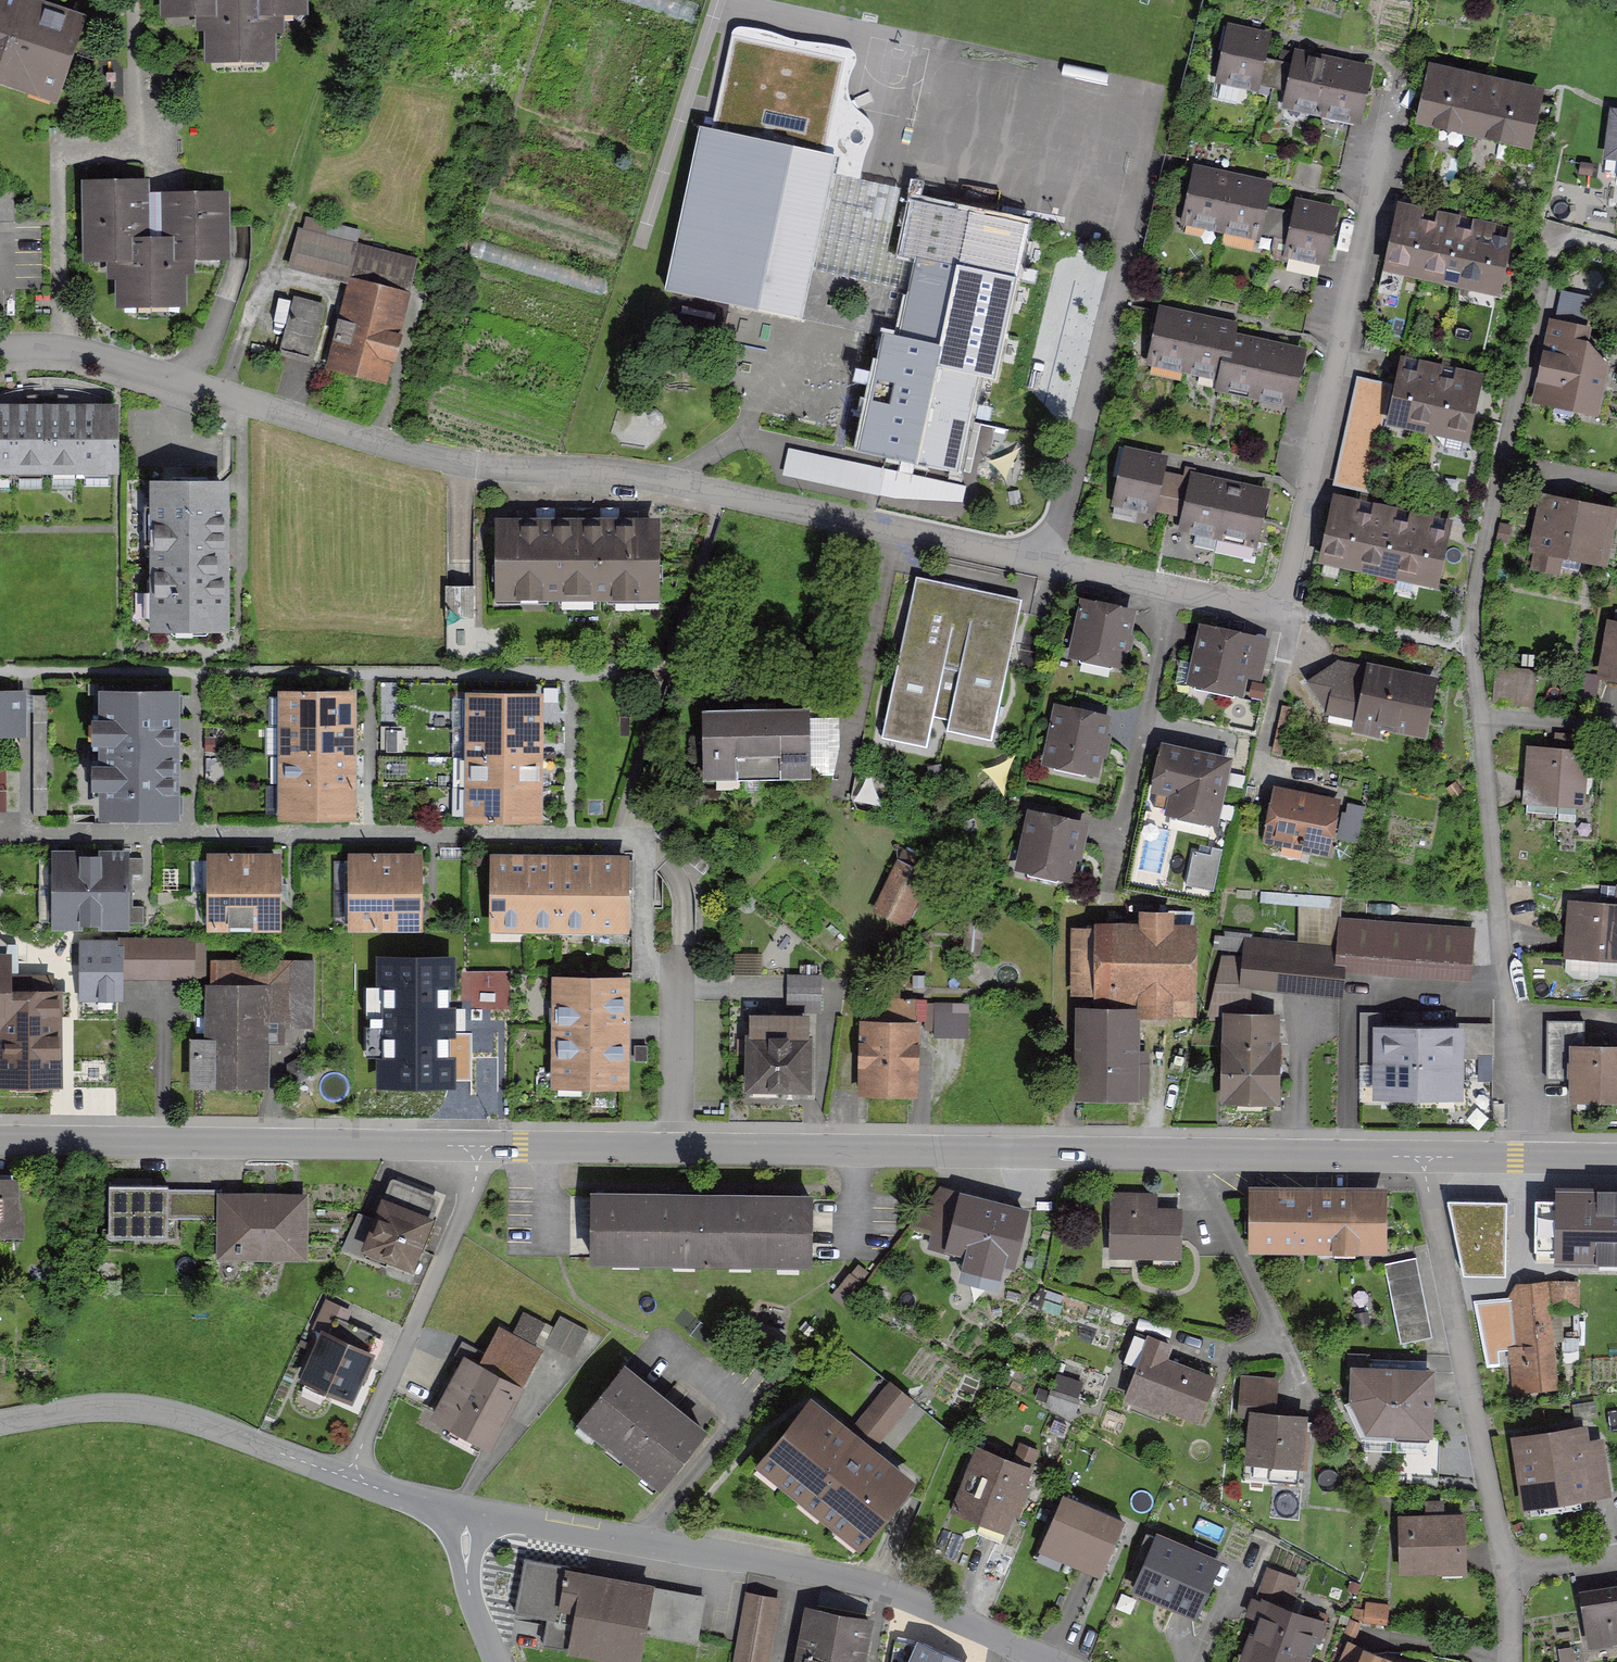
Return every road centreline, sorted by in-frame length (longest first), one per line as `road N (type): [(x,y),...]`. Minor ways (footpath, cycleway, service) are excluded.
road 1 (residential): [(0,353),(62,349),(402,452),(493,467),(627,474),(1288,612),(1402,62)]
road 2 (residential): [(478,1146),(1423,1158)]
road 3 (residential): [(1506,456),(1466,647),(1539,1155)]
road 4 (residential): [(1057,1661),(865,1579),(464,1518)]
road 5 (residential): [(0,1141),(478,1146)]
road 6 (residential): [(1423,1158),(1506,1582)]
road 7 (residential): [(478,1146),(472,1193),(342,1476)]
road 8 (residential): [(0,1423),(108,1405),(176,1415),(342,1476)]
road 9 (residential): [(1550,224),(1506,456)]
road 10 (residential): [(464,1518),(470,1592),(500,1661)]
road 11 (residential): [(342,1476),(464,1518)]

